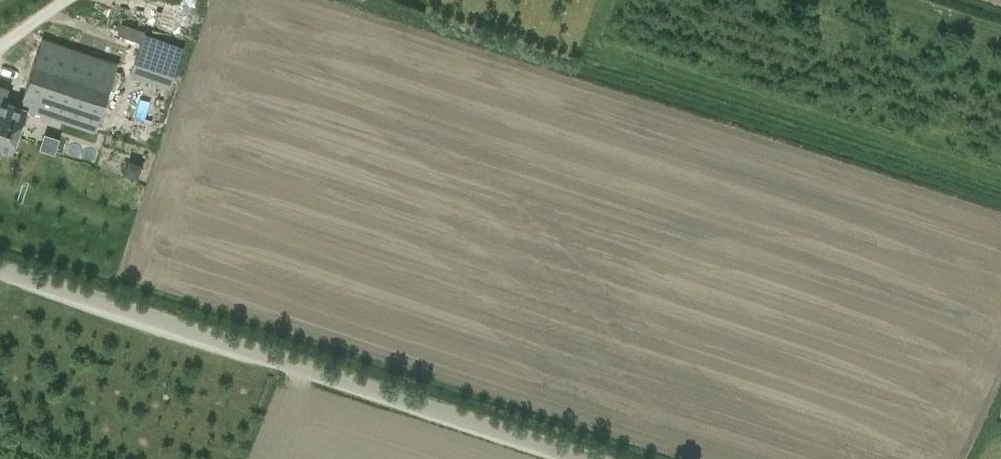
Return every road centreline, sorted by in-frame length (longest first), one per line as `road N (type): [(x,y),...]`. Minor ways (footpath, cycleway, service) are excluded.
road 1 (unclassified): [(584,458),(0,271)]

